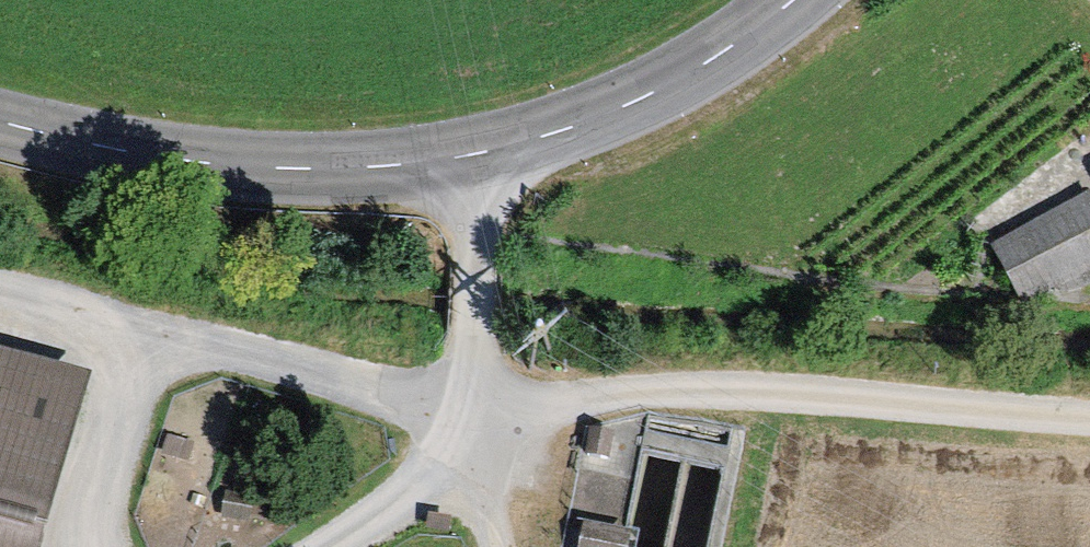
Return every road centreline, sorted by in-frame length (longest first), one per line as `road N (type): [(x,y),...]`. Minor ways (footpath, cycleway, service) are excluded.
road 1 (tertiary): [(0,118),(141,158),(304,165),(477,151),(709,58),(783,0)]
road 2 (track): [(1089,414),(852,391),(670,387),(480,398)]
road 3 (track): [(480,398),(134,331),(0,284)]
road 4 (track): [(134,331),(109,546)]
road 5 (track): [(480,398),(486,546)]

